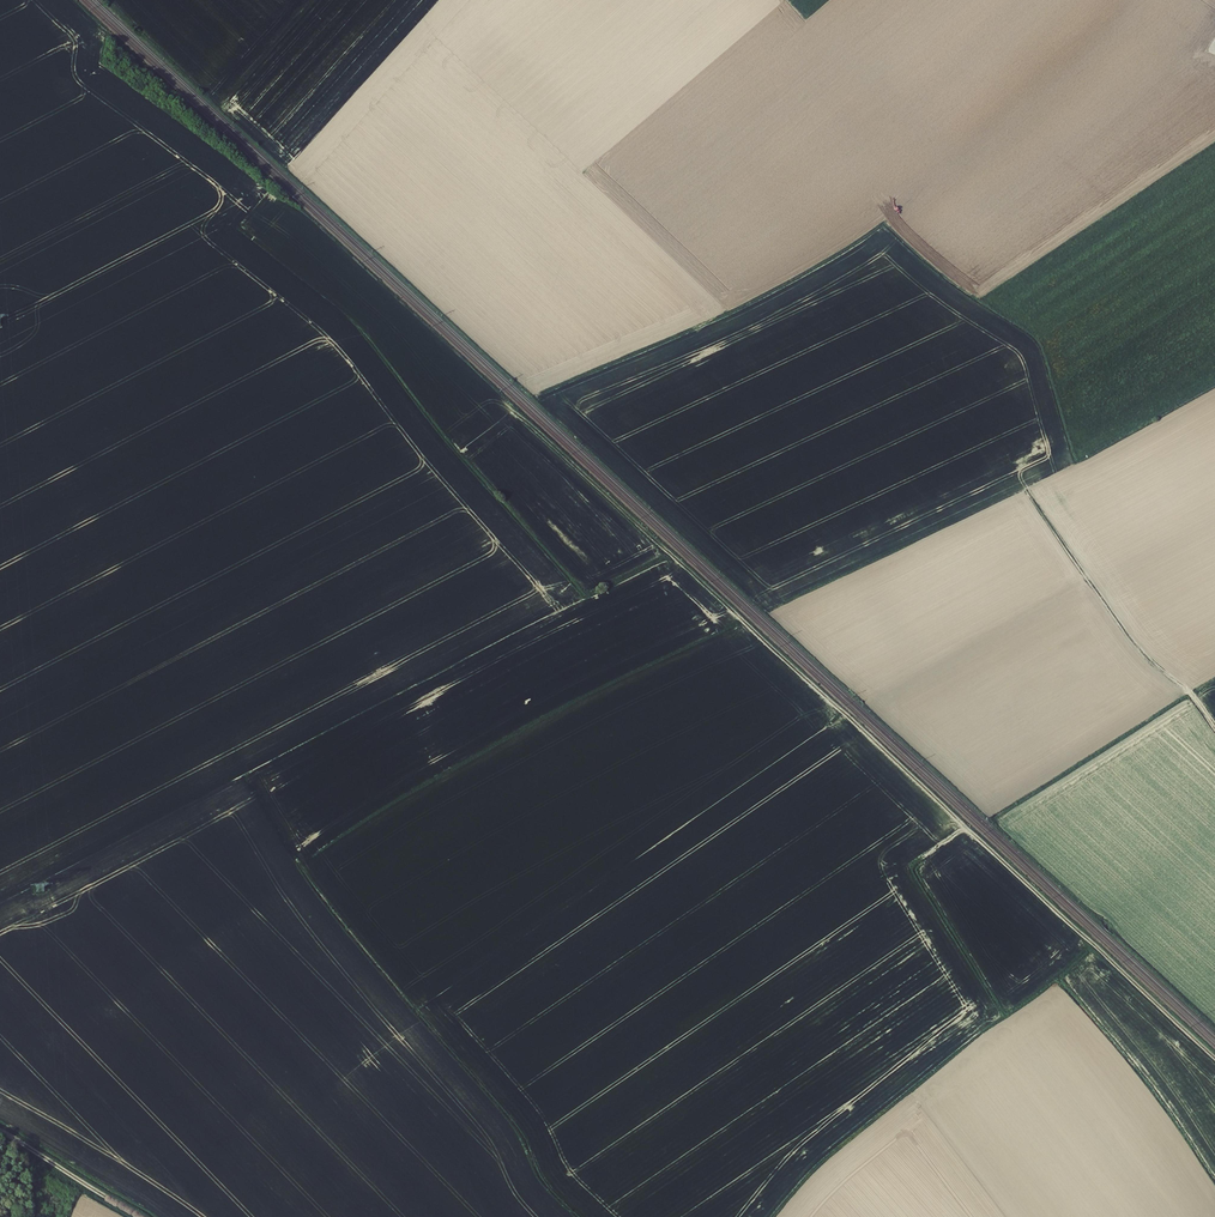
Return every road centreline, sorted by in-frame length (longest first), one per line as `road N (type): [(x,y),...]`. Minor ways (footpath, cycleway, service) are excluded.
road 1 (track): [(1214,1058),(514,414)]
road 2 (track): [(0,1130),(142,1216)]

